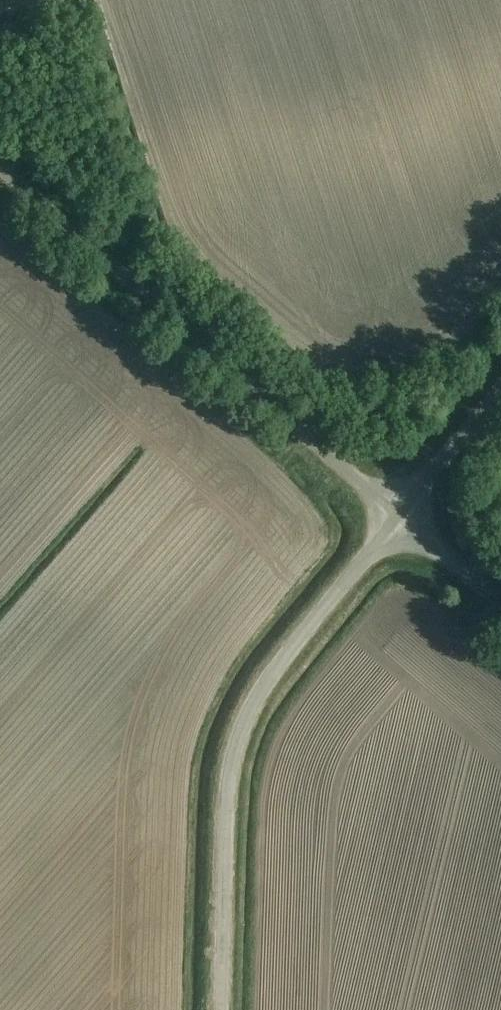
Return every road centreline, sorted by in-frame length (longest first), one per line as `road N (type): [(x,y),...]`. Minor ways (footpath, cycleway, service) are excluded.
road 1 (unclassified): [(221,1009),(226,815),(237,737),(274,669),(398,515)]
road 2 (unclassified): [(398,515),(0,166)]
road 3 (unclassified): [(398,515),(500,384)]
road 4 (unclassified): [(500,604),(398,515)]

